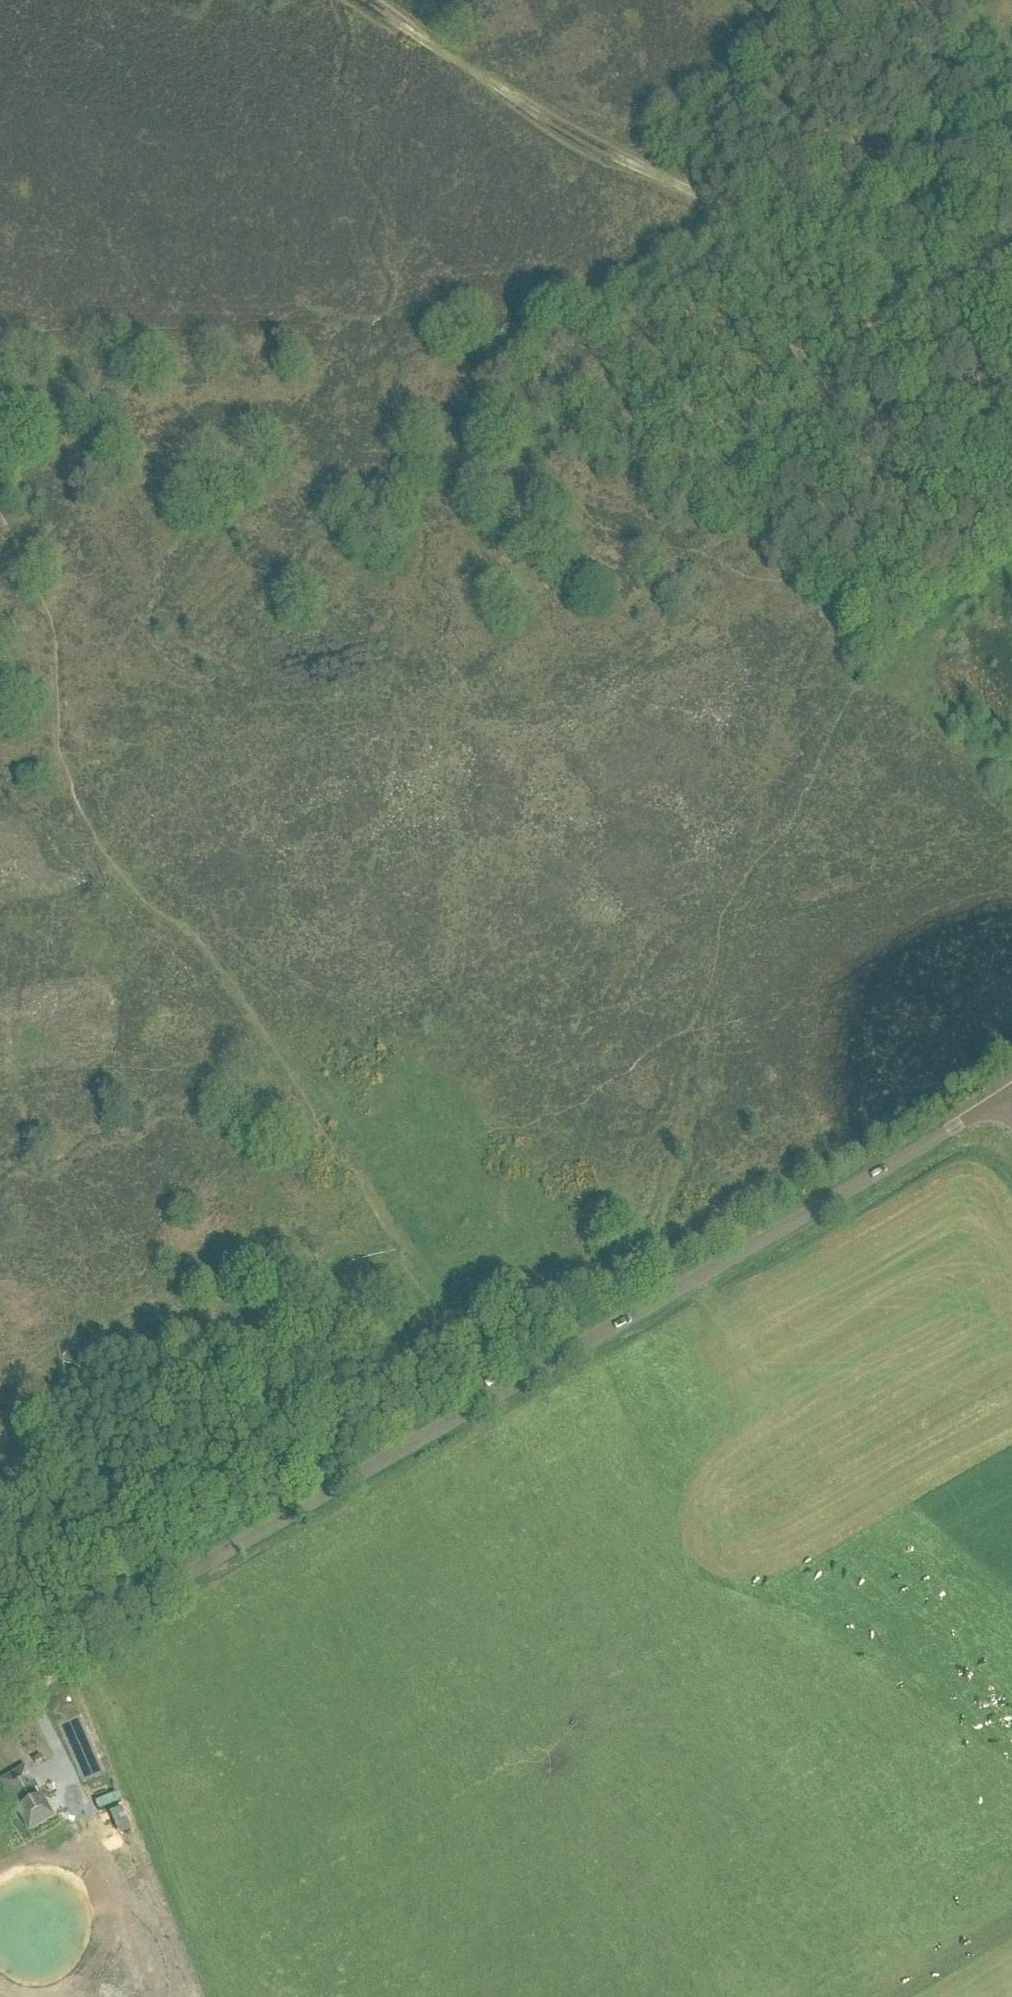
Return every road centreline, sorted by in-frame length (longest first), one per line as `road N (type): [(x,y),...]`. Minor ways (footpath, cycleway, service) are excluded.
road 1 (unclassified): [(0,1683),(1008,1094)]
road 2 (track): [(1011,324),(607,157),(364,0)]

